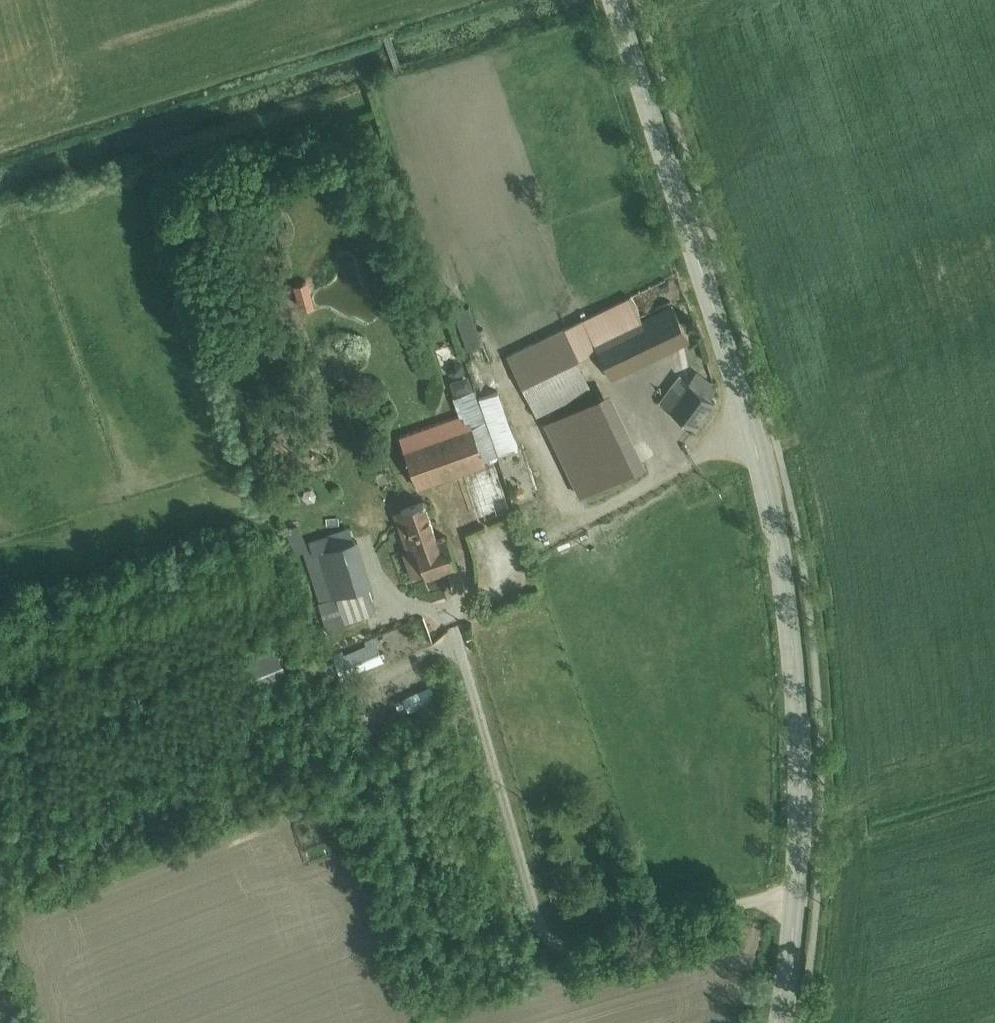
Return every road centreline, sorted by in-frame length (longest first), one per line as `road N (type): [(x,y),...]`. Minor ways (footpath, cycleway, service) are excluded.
road 1 (tertiary): [(782,1022),(799,873),(797,705),(776,539),(756,446),(613,0)]
road 2 (track): [(455,625),(545,941),(570,951),(797,890)]

